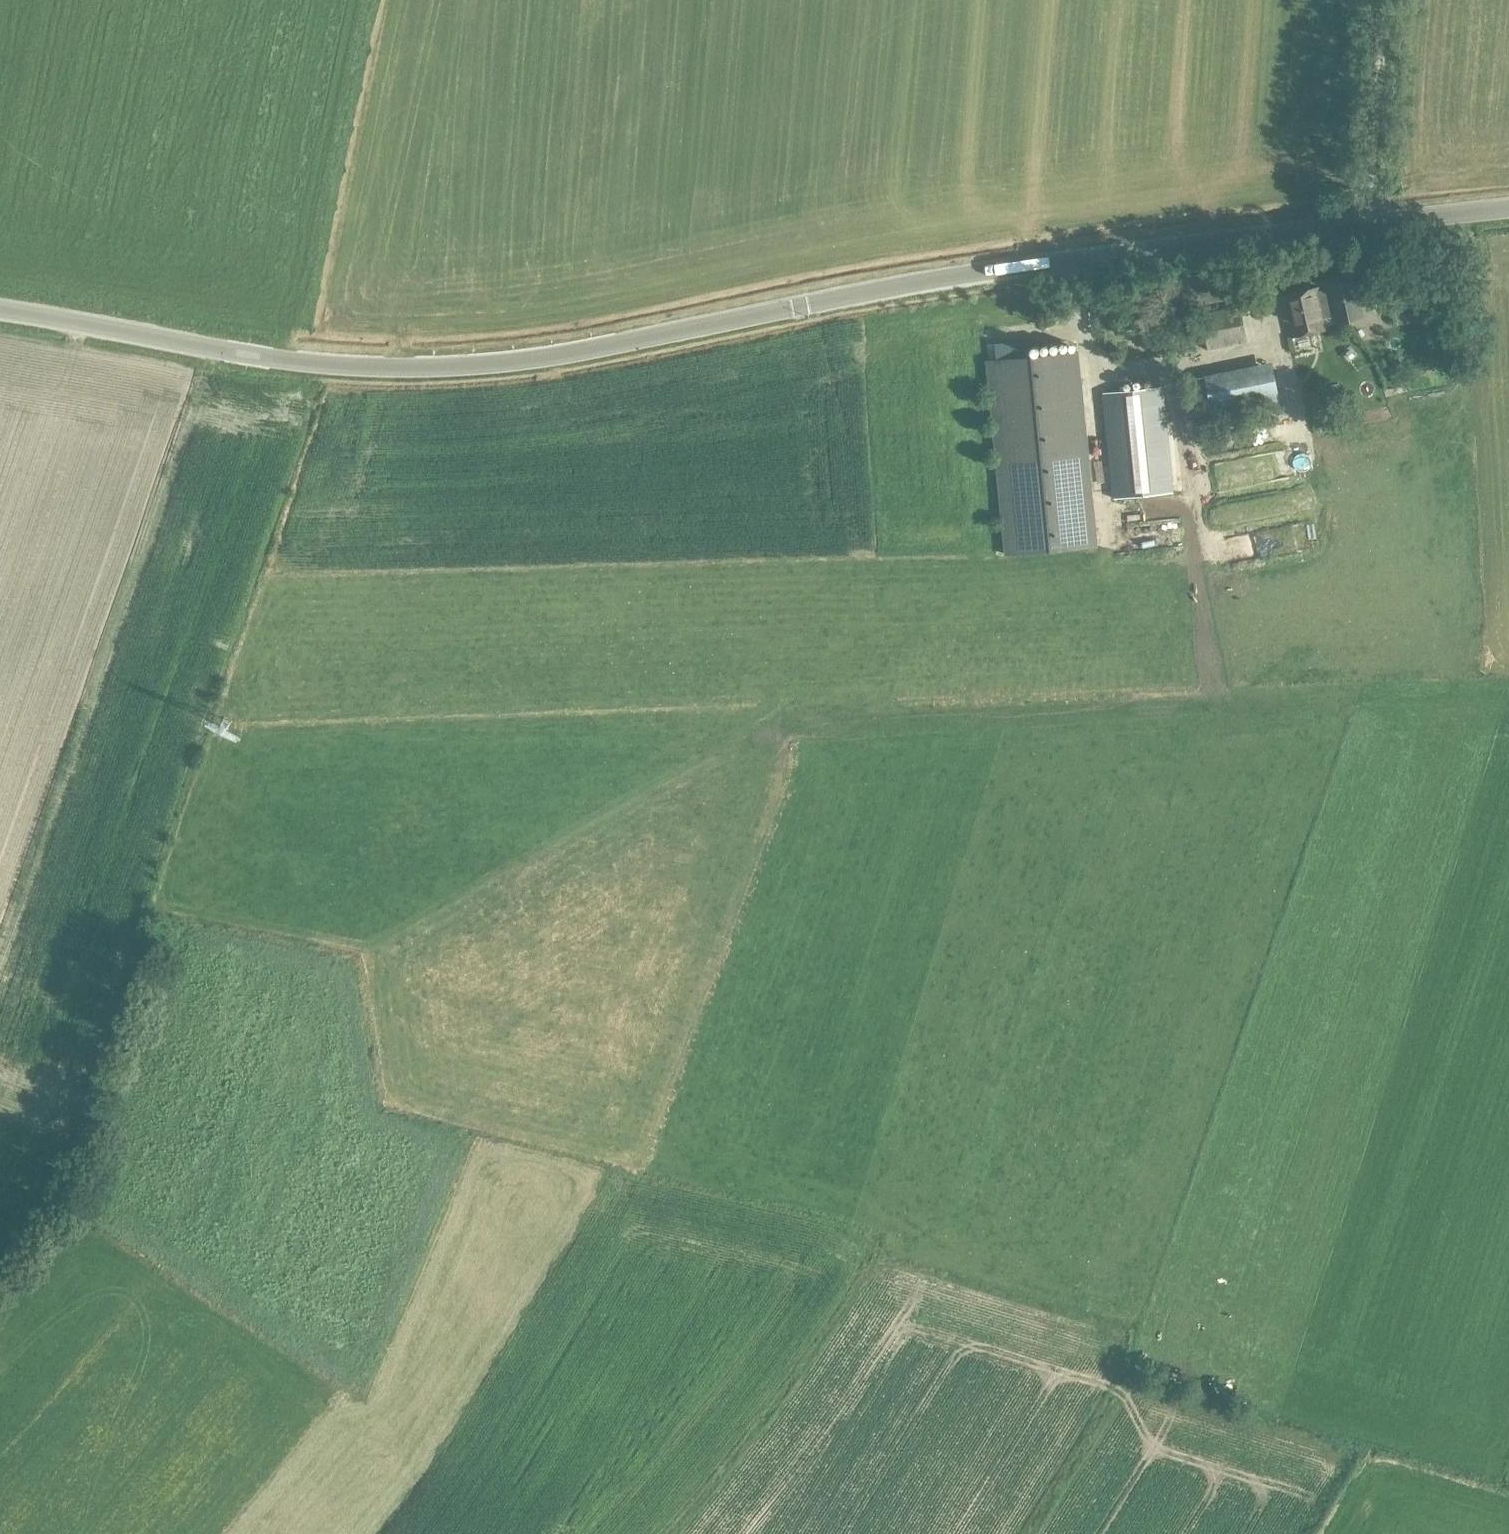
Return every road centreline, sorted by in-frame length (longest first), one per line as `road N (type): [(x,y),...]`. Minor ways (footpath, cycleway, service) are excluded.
road 1 (unclassified): [(0,314),(291,362),(407,368),(682,333),(1023,267),(1508,209)]

